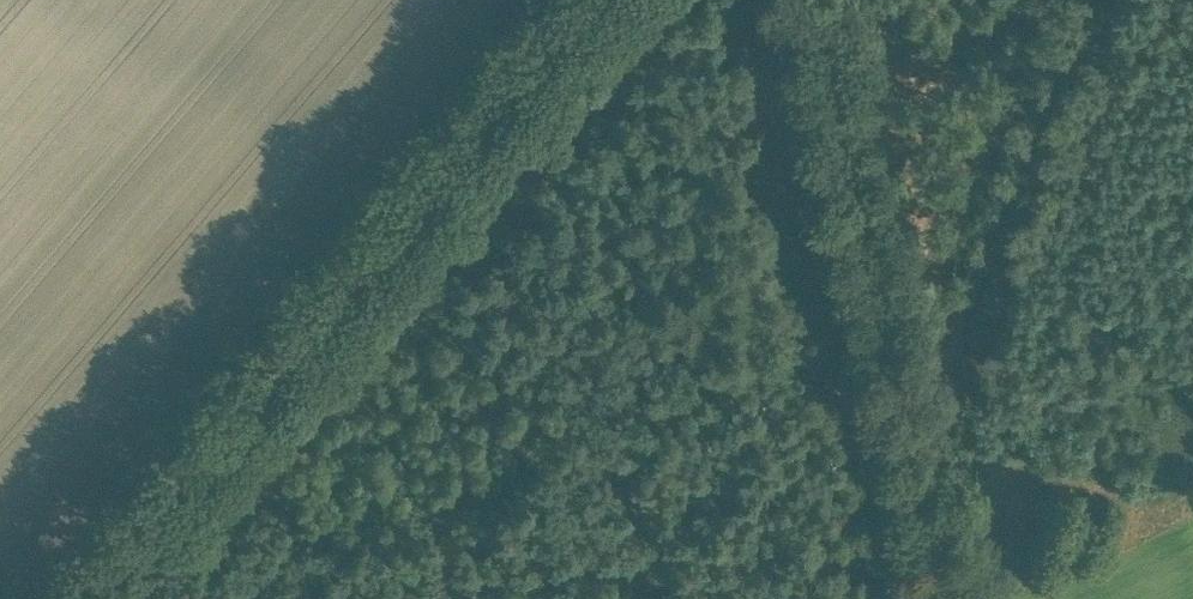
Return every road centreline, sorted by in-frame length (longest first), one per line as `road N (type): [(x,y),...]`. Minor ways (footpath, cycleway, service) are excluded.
road 1 (track): [(80,598),(580,0)]
road 2 (track): [(950,598),(828,0)]

